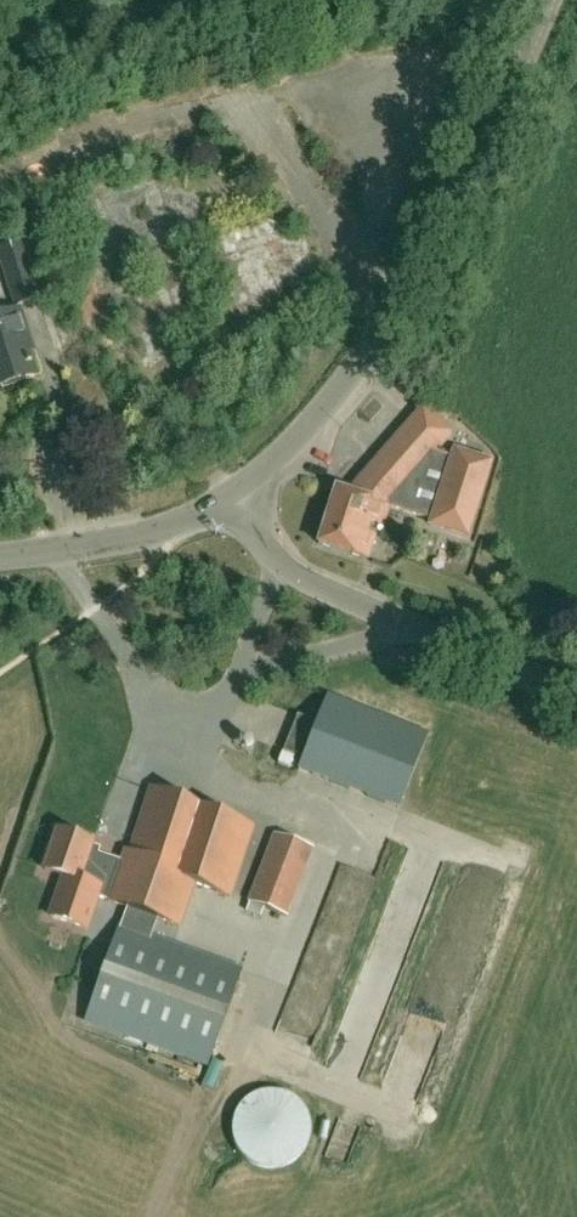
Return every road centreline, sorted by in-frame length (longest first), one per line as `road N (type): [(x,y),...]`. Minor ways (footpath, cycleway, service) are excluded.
road 1 (tertiary): [(226,501),(305,432),(359,364),(428,251),(549,0)]
road 2 (unclassified): [(576,687),(308,580),(263,549),(226,501)]
road 3 (tertiary): [(0,555),(116,541),(226,501)]

